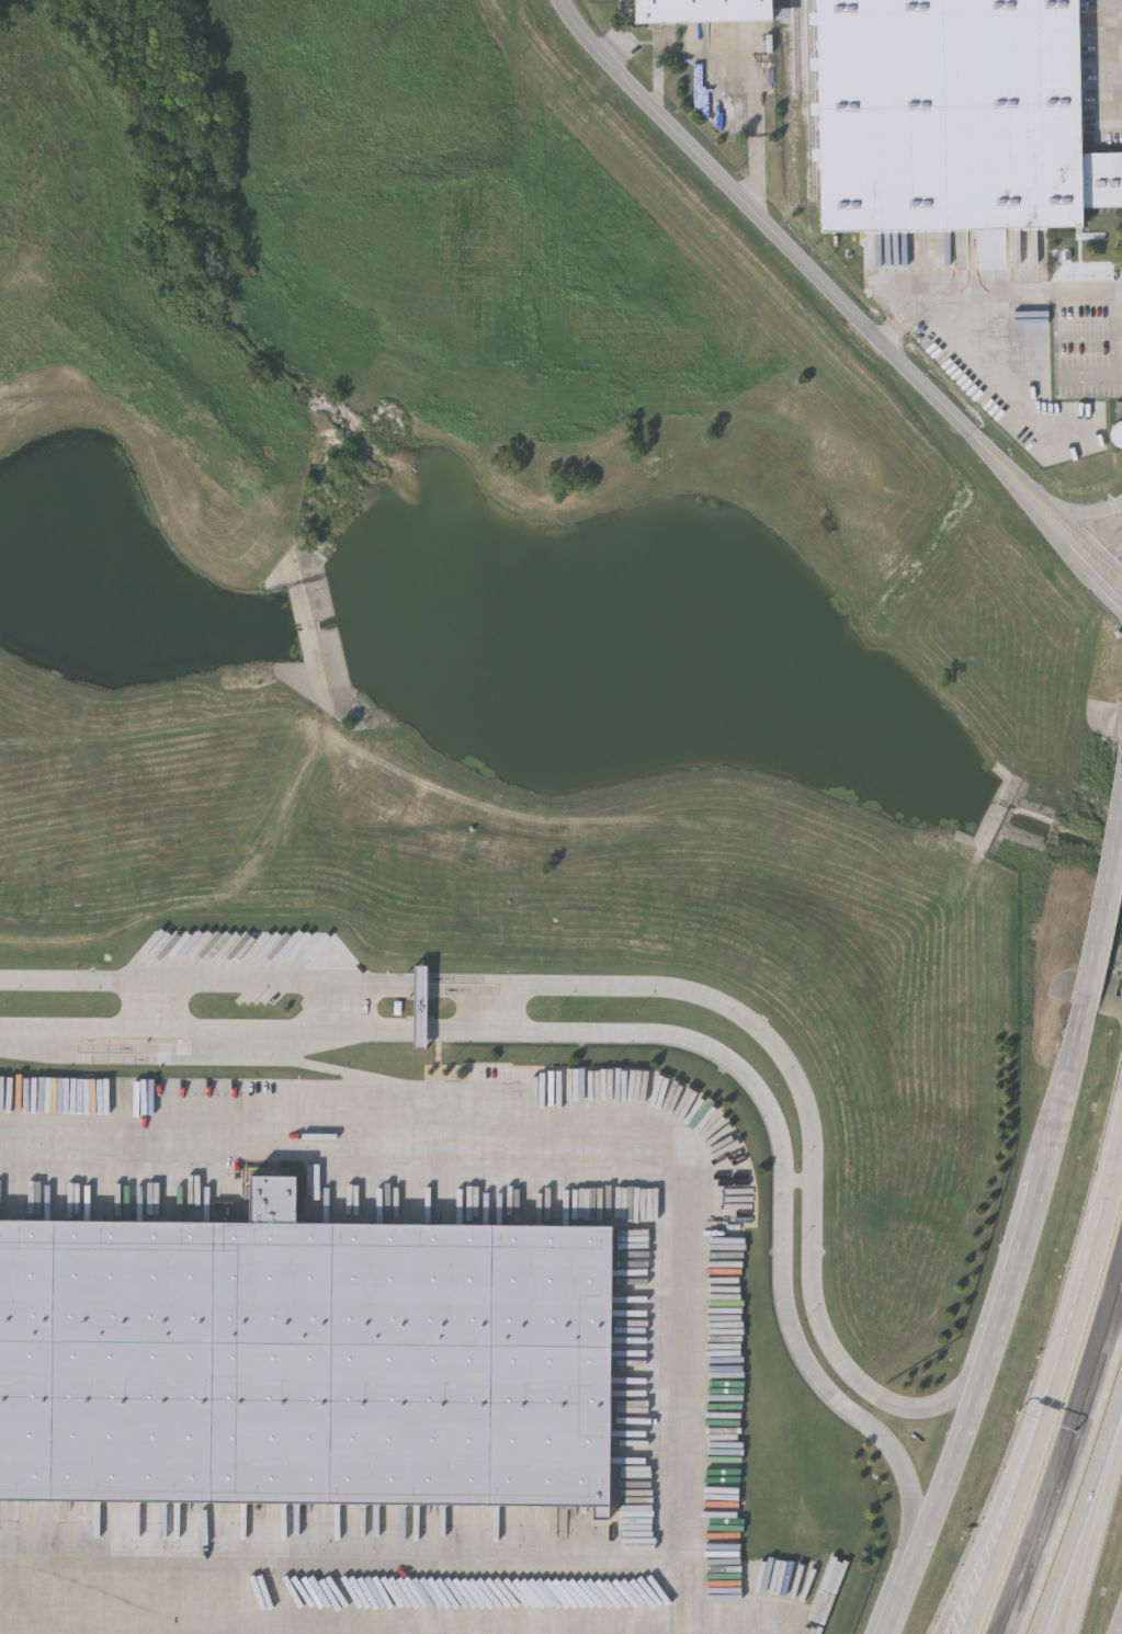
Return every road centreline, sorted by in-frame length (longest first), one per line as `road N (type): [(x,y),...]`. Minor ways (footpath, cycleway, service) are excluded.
road 1 (tertiary): [(559,0),(644,98),(1121,587)]
road 2 (secondary): [(1087,1003),(984,1372),(885,1633)]
road 3 (motorway): [(1052,1388),(940,1633)]
road 4 (motorway): [(1052,1388),(1017,1516),(970,1633)]
road 5 (motorway): [(1121,1151),(1052,1388)]
road 6 (motorway): [(1039,1633),(1121,1411)]
road 7 (motorway): [(1071,1633),(1121,1431)]
road 8 (secondary): [(1121,814),(1087,1003)]

